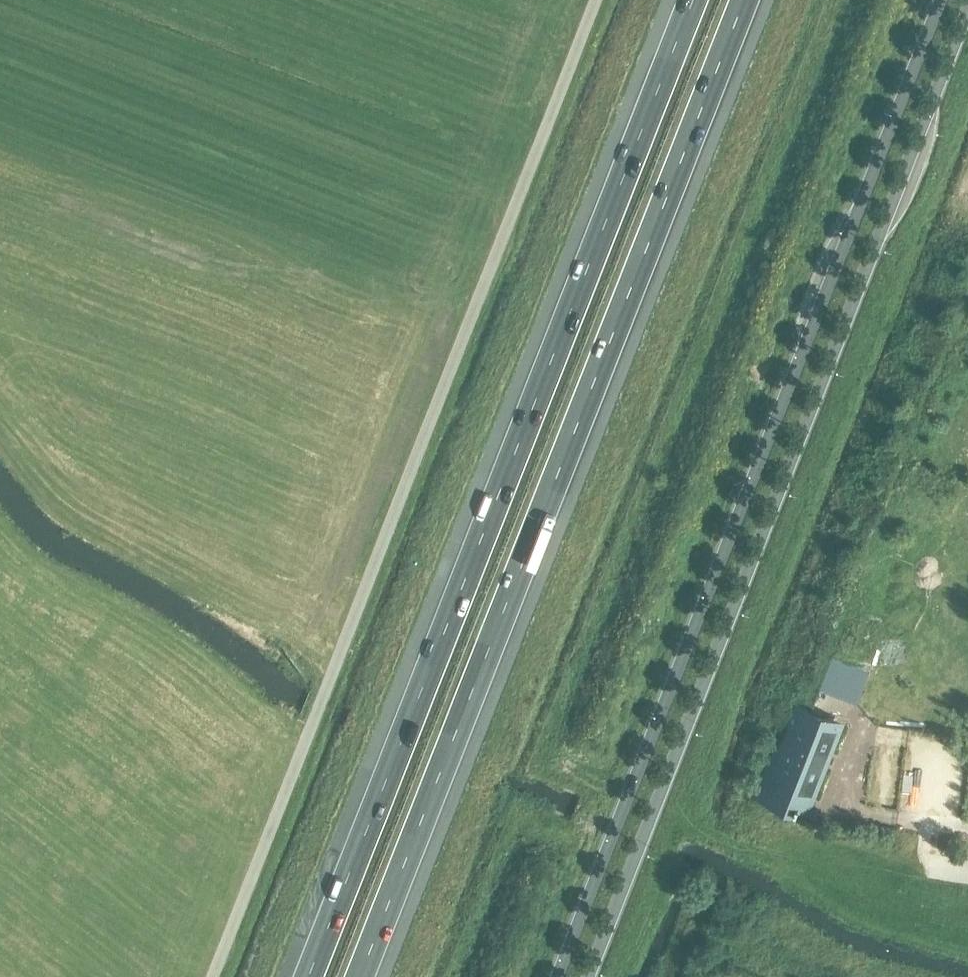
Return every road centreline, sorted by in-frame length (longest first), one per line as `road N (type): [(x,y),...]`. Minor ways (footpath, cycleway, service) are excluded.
road 1 (motorway): [(364,976),(752,0)]
road 2 (secondary): [(939,0),(557,976)]
road 3 (unclassified): [(214,976),(596,0)]
road 4 (motorway): [(685,0),(306,976)]
road 5 (secondary): [(590,976),(967,10)]
road 6 (unclassified): [(967,872),(938,868),(927,825),(833,807)]

